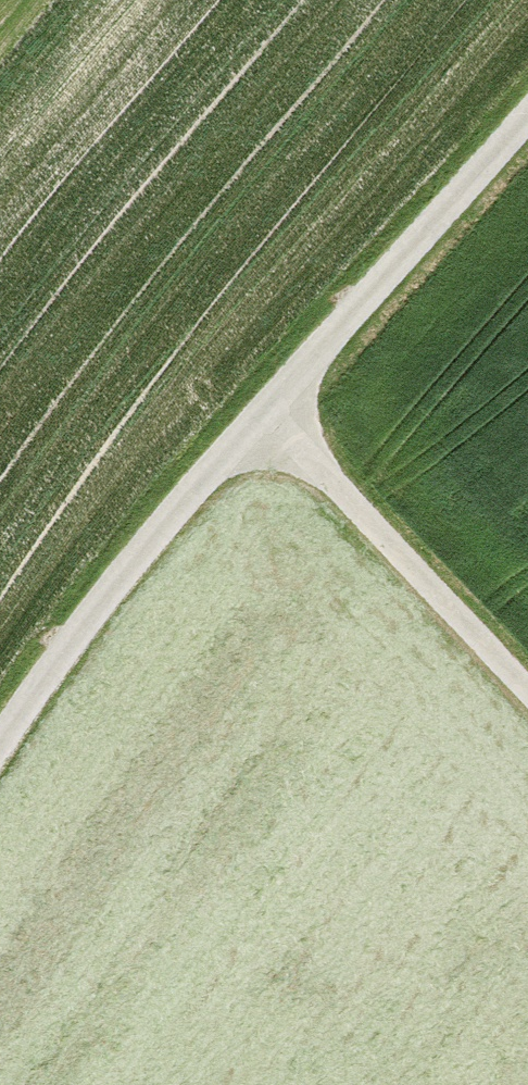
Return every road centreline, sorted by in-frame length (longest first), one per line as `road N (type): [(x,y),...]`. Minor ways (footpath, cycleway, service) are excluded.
road 1 (track): [(0,729),(252,412),(527,103)]
road 2 (track): [(252,412),(527,694)]

